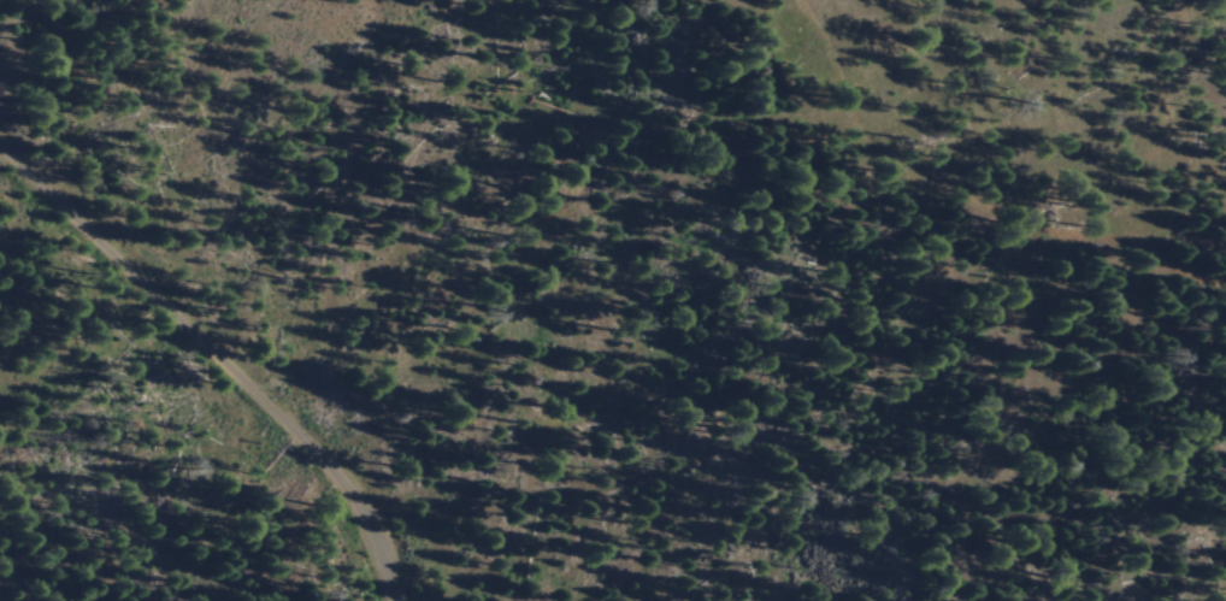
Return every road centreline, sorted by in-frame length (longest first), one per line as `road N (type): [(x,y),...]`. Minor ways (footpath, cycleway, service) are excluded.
road 1 (track): [(0,146),(246,401),(385,525),(408,600)]

